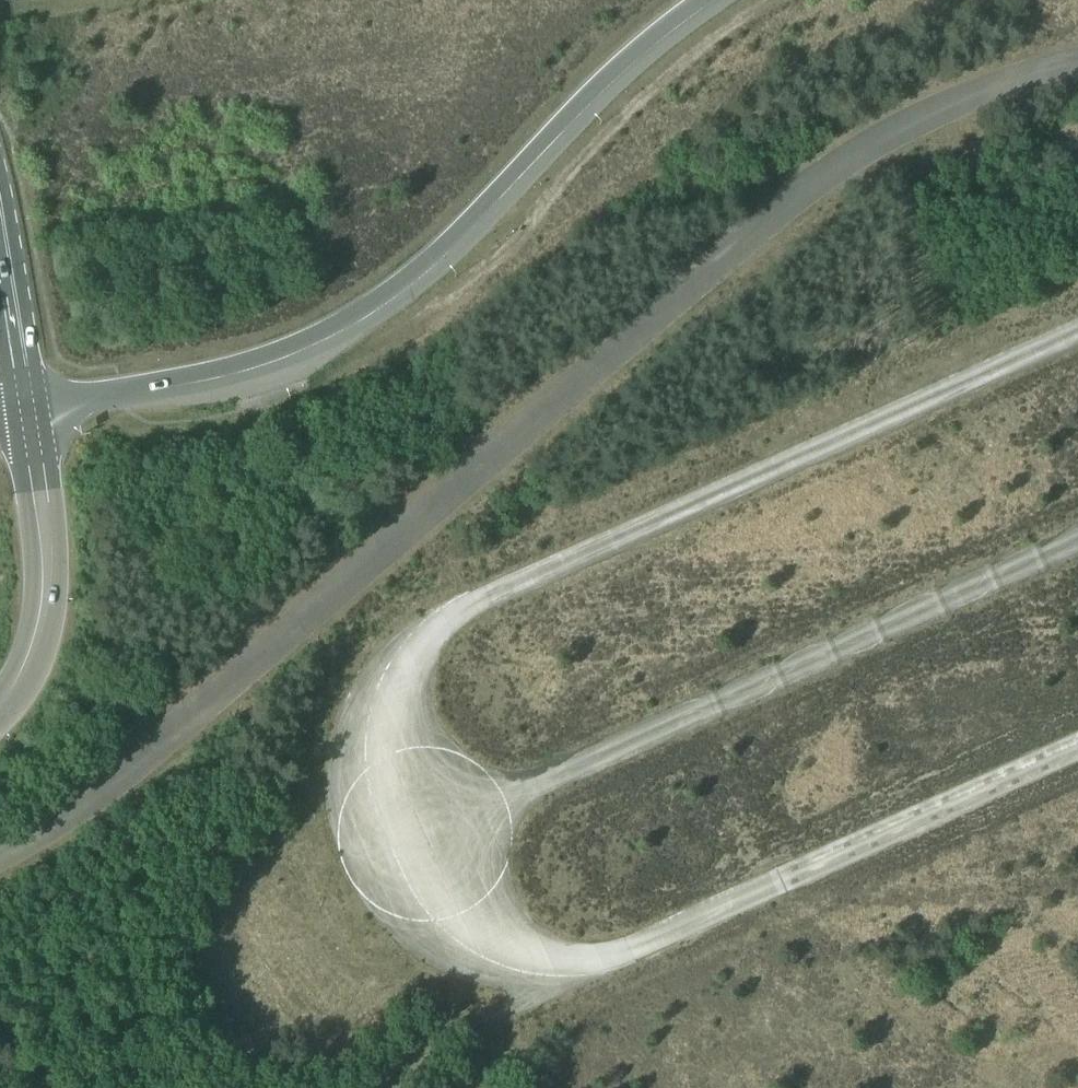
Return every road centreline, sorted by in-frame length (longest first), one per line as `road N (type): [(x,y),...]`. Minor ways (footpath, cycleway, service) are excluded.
road 1 (motorway): [(25,403),(259,359),(370,306),(452,239),(612,71),(701,0)]
road 2 (tertiary): [(38,492),(46,603),(31,659),(0,706)]
road 3 (secondary): [(25,403),(0,243)]

